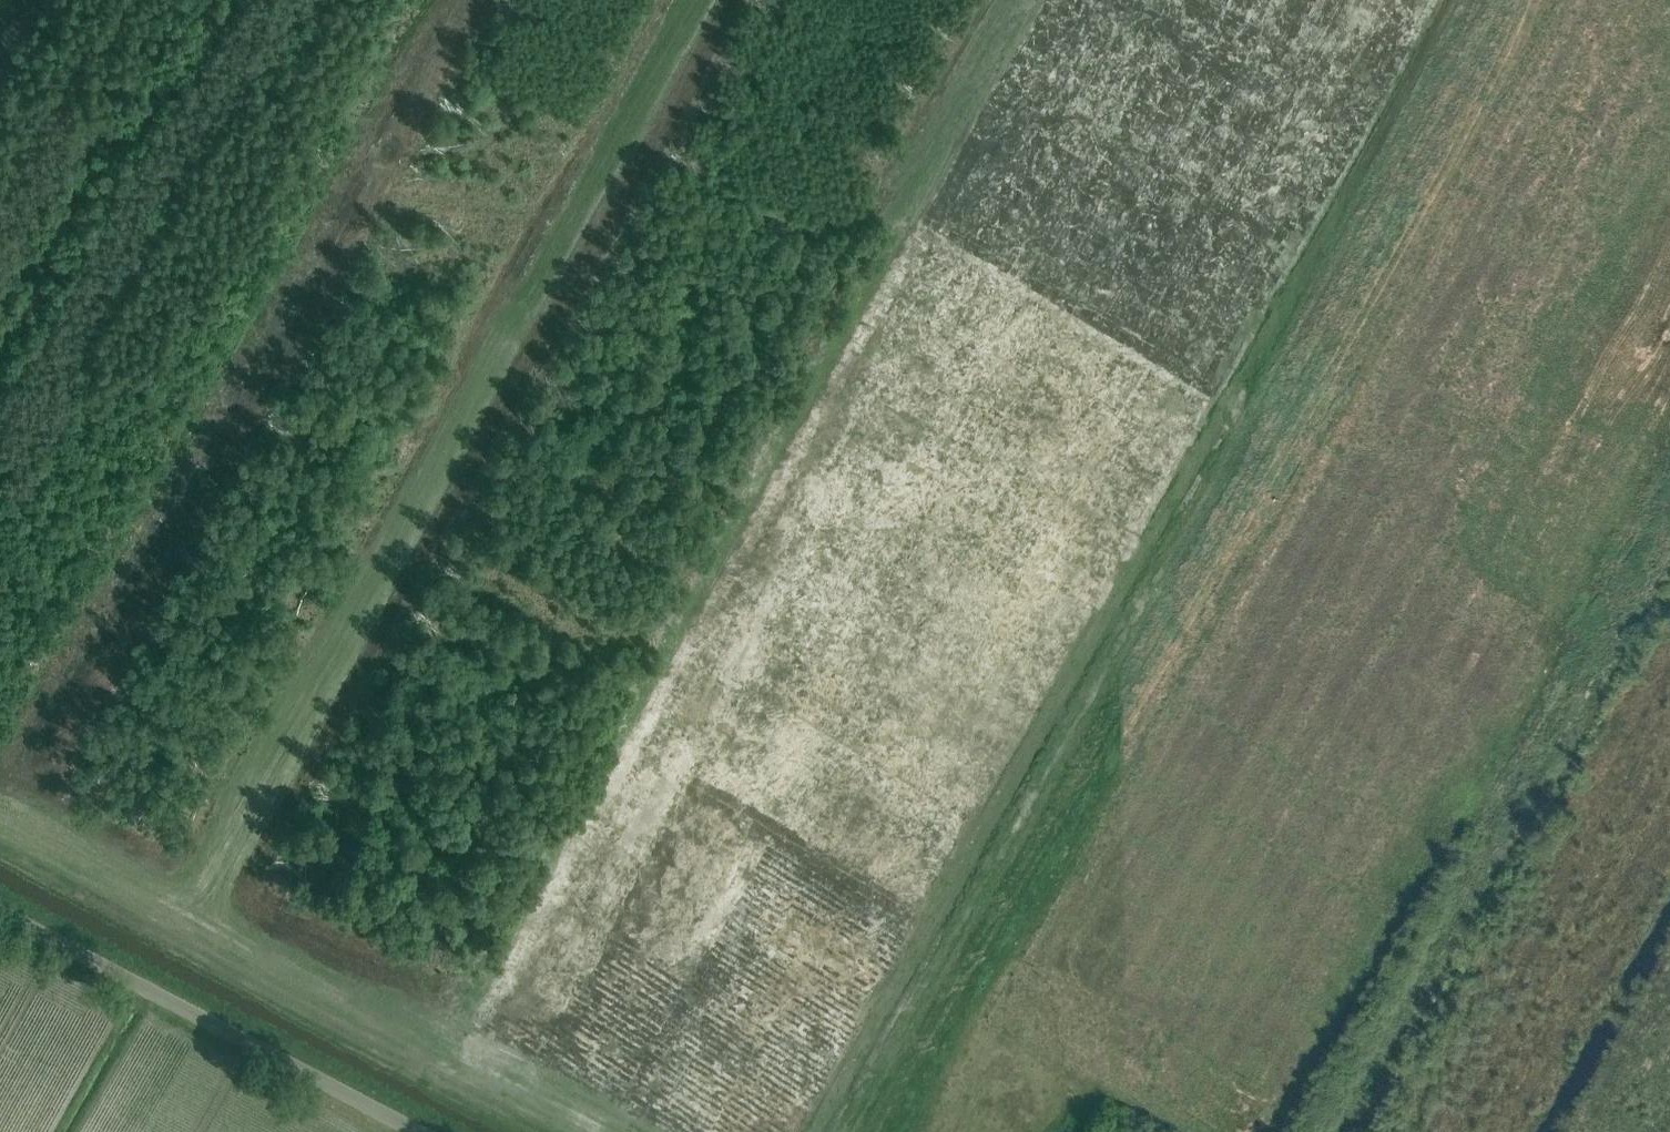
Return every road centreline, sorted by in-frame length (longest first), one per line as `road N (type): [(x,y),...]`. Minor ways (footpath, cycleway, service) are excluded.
road 1 (unclassified): [(418,1131),(0,911)]

